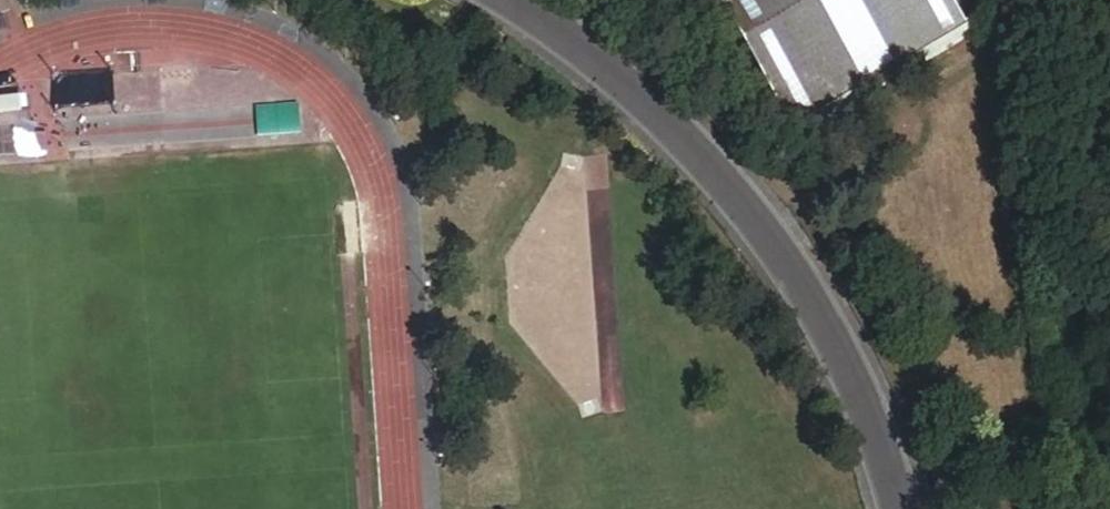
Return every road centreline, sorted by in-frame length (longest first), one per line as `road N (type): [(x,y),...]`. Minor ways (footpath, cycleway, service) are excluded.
road 1 (residential): [(496,0),(617,81),(753,220),(848,369),(897,508)]

